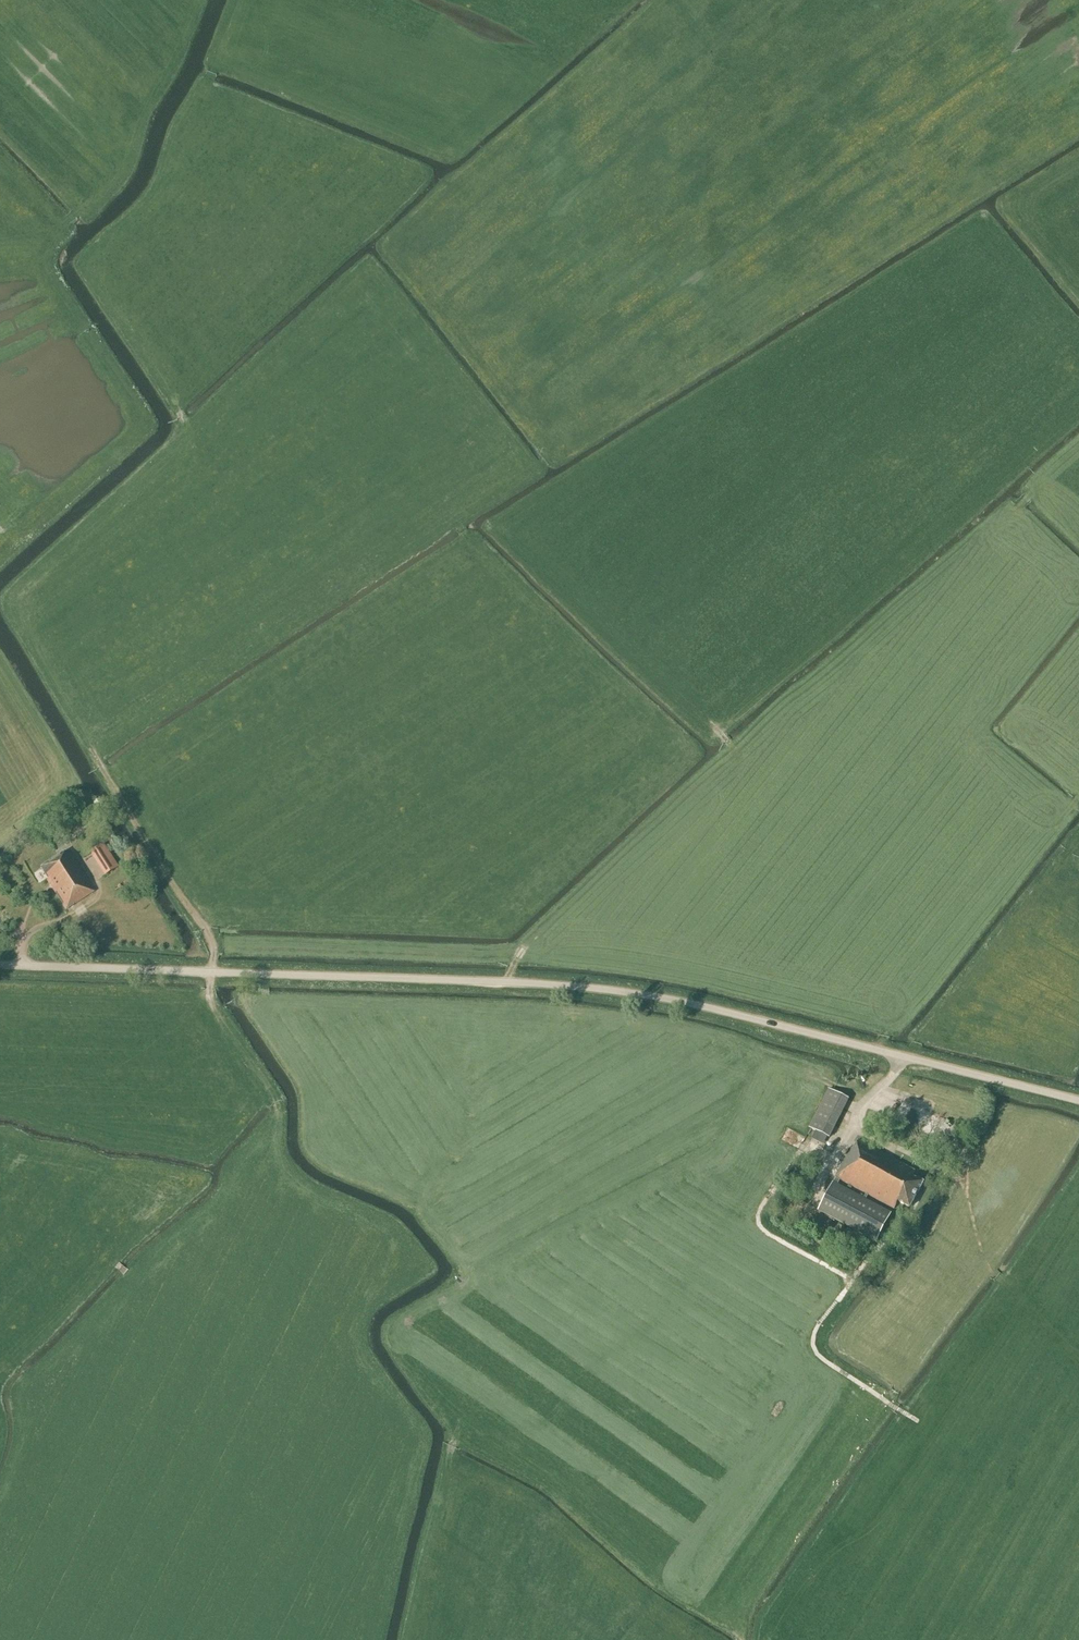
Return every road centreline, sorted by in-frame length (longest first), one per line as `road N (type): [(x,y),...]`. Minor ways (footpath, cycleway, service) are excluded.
road 1 (unclassified): [(1078,1100),(608,990),(0,965)]
road 2 (track): [(918,1421),(823,1360),(813,1344),(886,1236)]
road 3 (track): [(210,972),(203,927),(92,754)]
road 4 (track): [(852,1281),(760,1225),(761,1207),(804,1144)]

